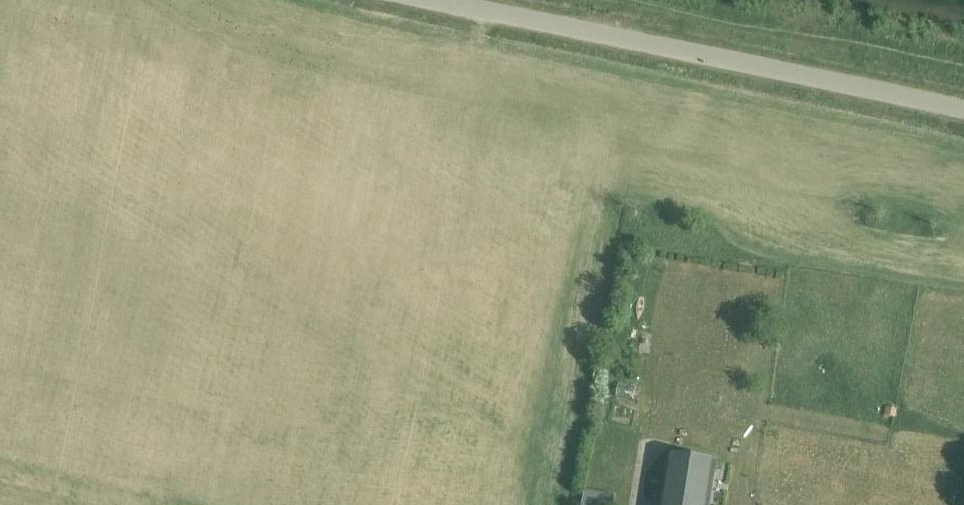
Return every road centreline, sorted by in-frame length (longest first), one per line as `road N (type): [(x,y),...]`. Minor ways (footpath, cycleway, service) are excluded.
road 1 (unclassified): [(963,113),(421,0)]

